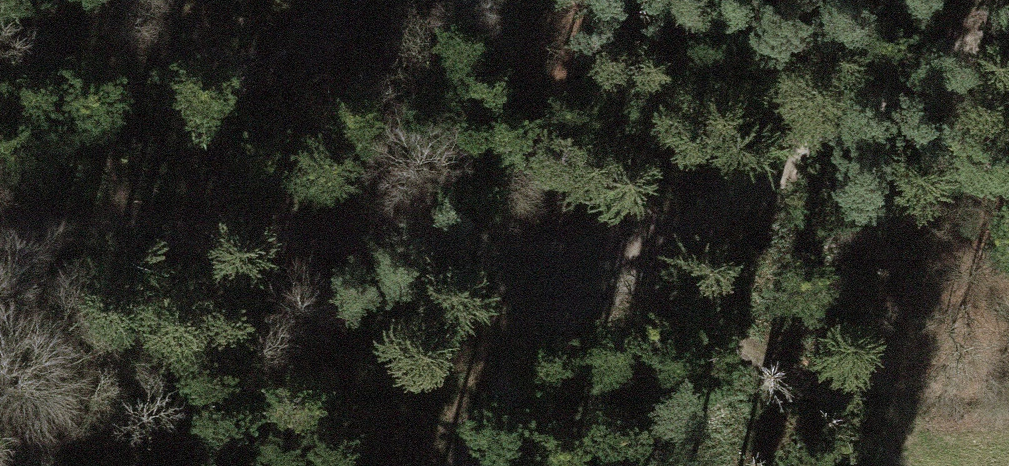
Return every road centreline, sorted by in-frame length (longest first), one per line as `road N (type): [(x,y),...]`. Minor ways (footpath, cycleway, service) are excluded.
road 1 (track): [(0,243),(577,254)]
road 2 (track): [(1008,27),(686,225),(577,254)]
road 3 (track): [(577,254),(448,465)]

